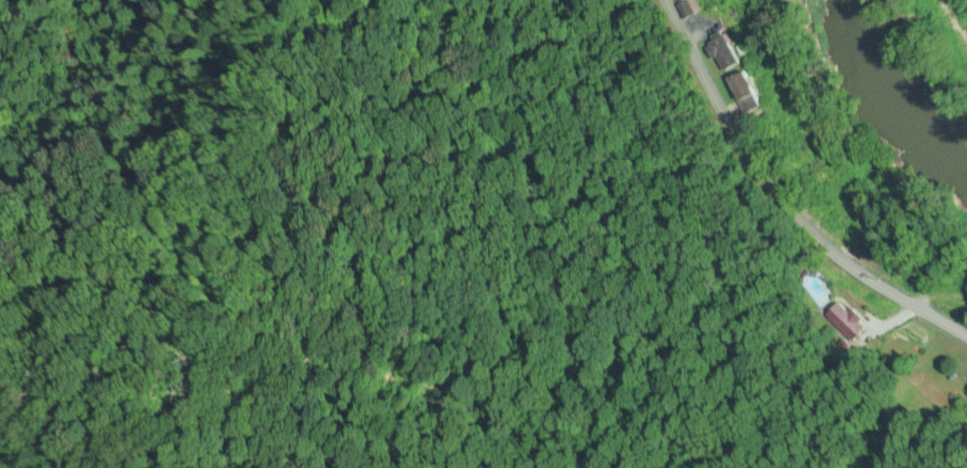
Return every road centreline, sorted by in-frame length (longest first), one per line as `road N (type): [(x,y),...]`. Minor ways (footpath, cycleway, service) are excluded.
road 1 (secondary): [(966,339),(864,278),(806,229),(670,0)]

